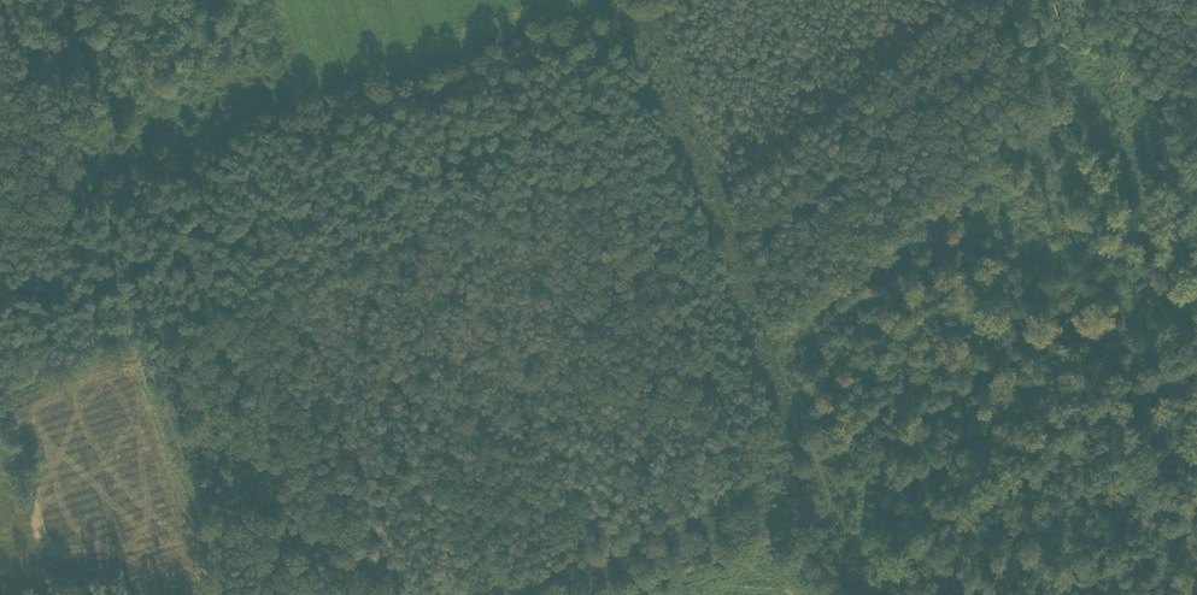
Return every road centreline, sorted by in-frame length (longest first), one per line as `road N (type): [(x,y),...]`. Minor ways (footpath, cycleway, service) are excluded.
road 1 (track): [(621,594),(790,536)]

